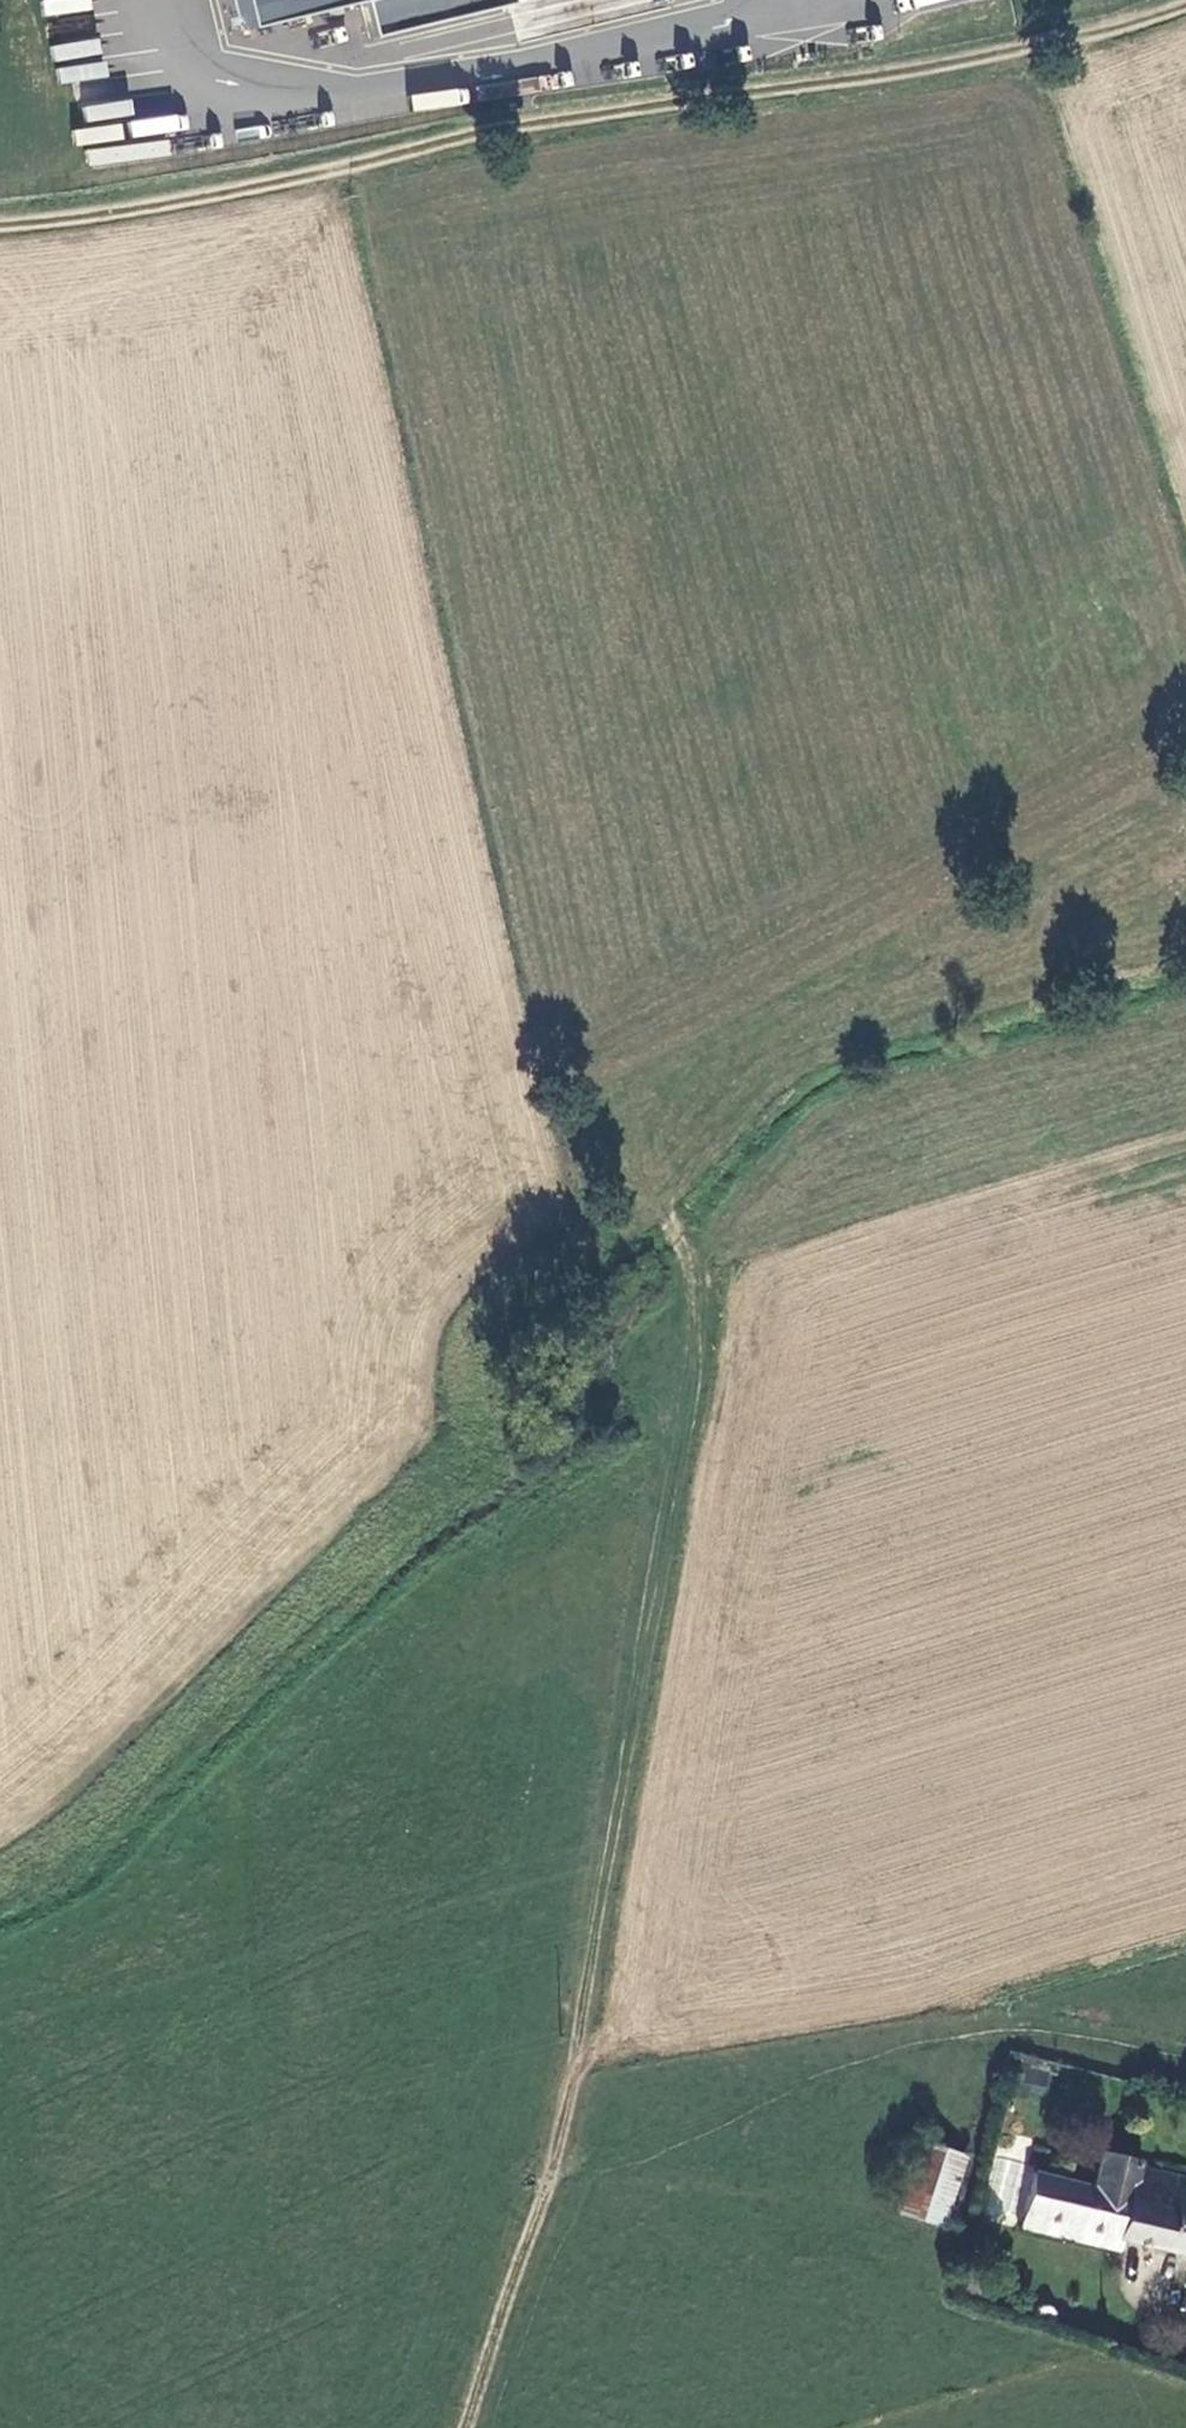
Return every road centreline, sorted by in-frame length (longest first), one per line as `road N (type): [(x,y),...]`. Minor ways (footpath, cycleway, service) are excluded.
road 1 (track): [(1185,7),(893,75),(650,104),(0,228)]

